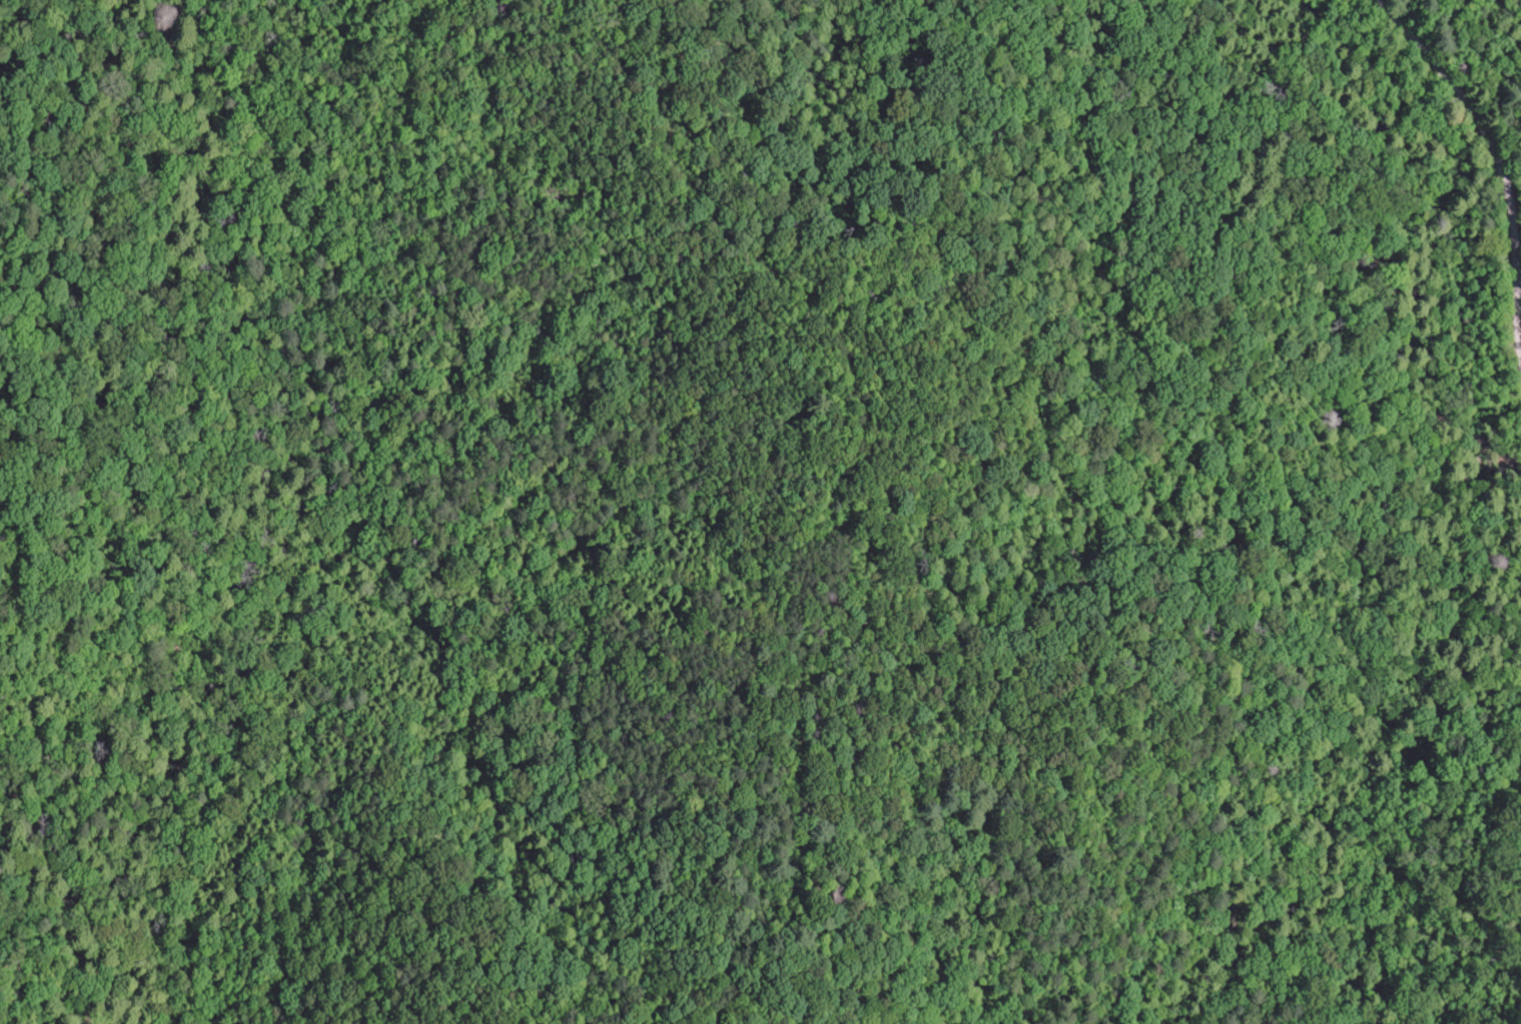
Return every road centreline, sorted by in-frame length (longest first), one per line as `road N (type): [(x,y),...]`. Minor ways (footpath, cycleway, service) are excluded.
road 1 (residential): [(1520,301),(1508,187),(1484,128),(1379,0)]

